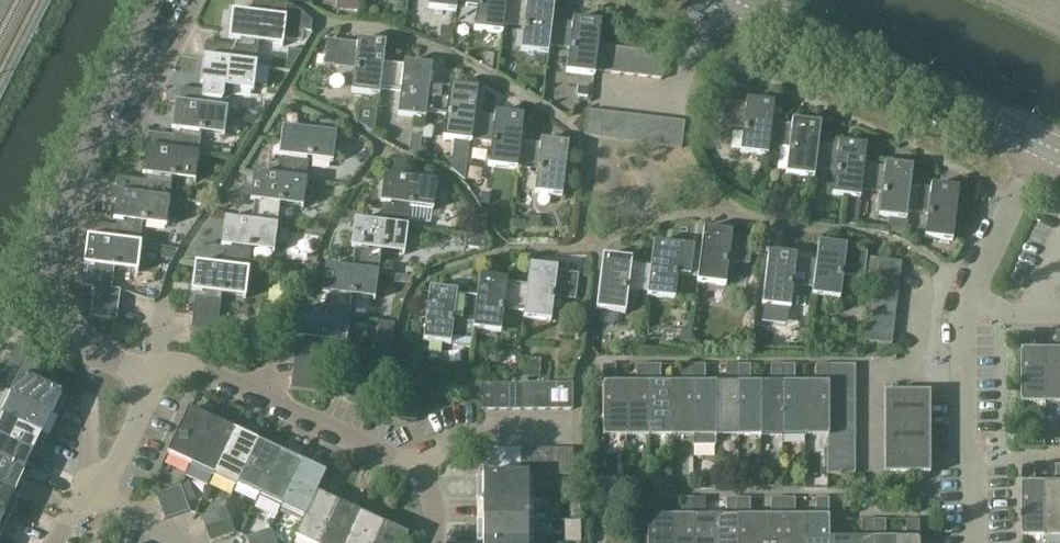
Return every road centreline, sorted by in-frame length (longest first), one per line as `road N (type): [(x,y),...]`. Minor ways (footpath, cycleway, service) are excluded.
road 1 (residential): [(156,374),(91,348),(71,324),(51,291),(50,248),(159,0)]
road 2 (residential): [(974,542),(976,476),(963,433),(971,301),(1043,143)]
road 3 (residential): [(433,542),(432,494),(417,469),(201,371),(156,374)]
road 4 (tertiary): [(1043,143),(739,0)]
road 5 (residential): [(97,498),(156,374)]

